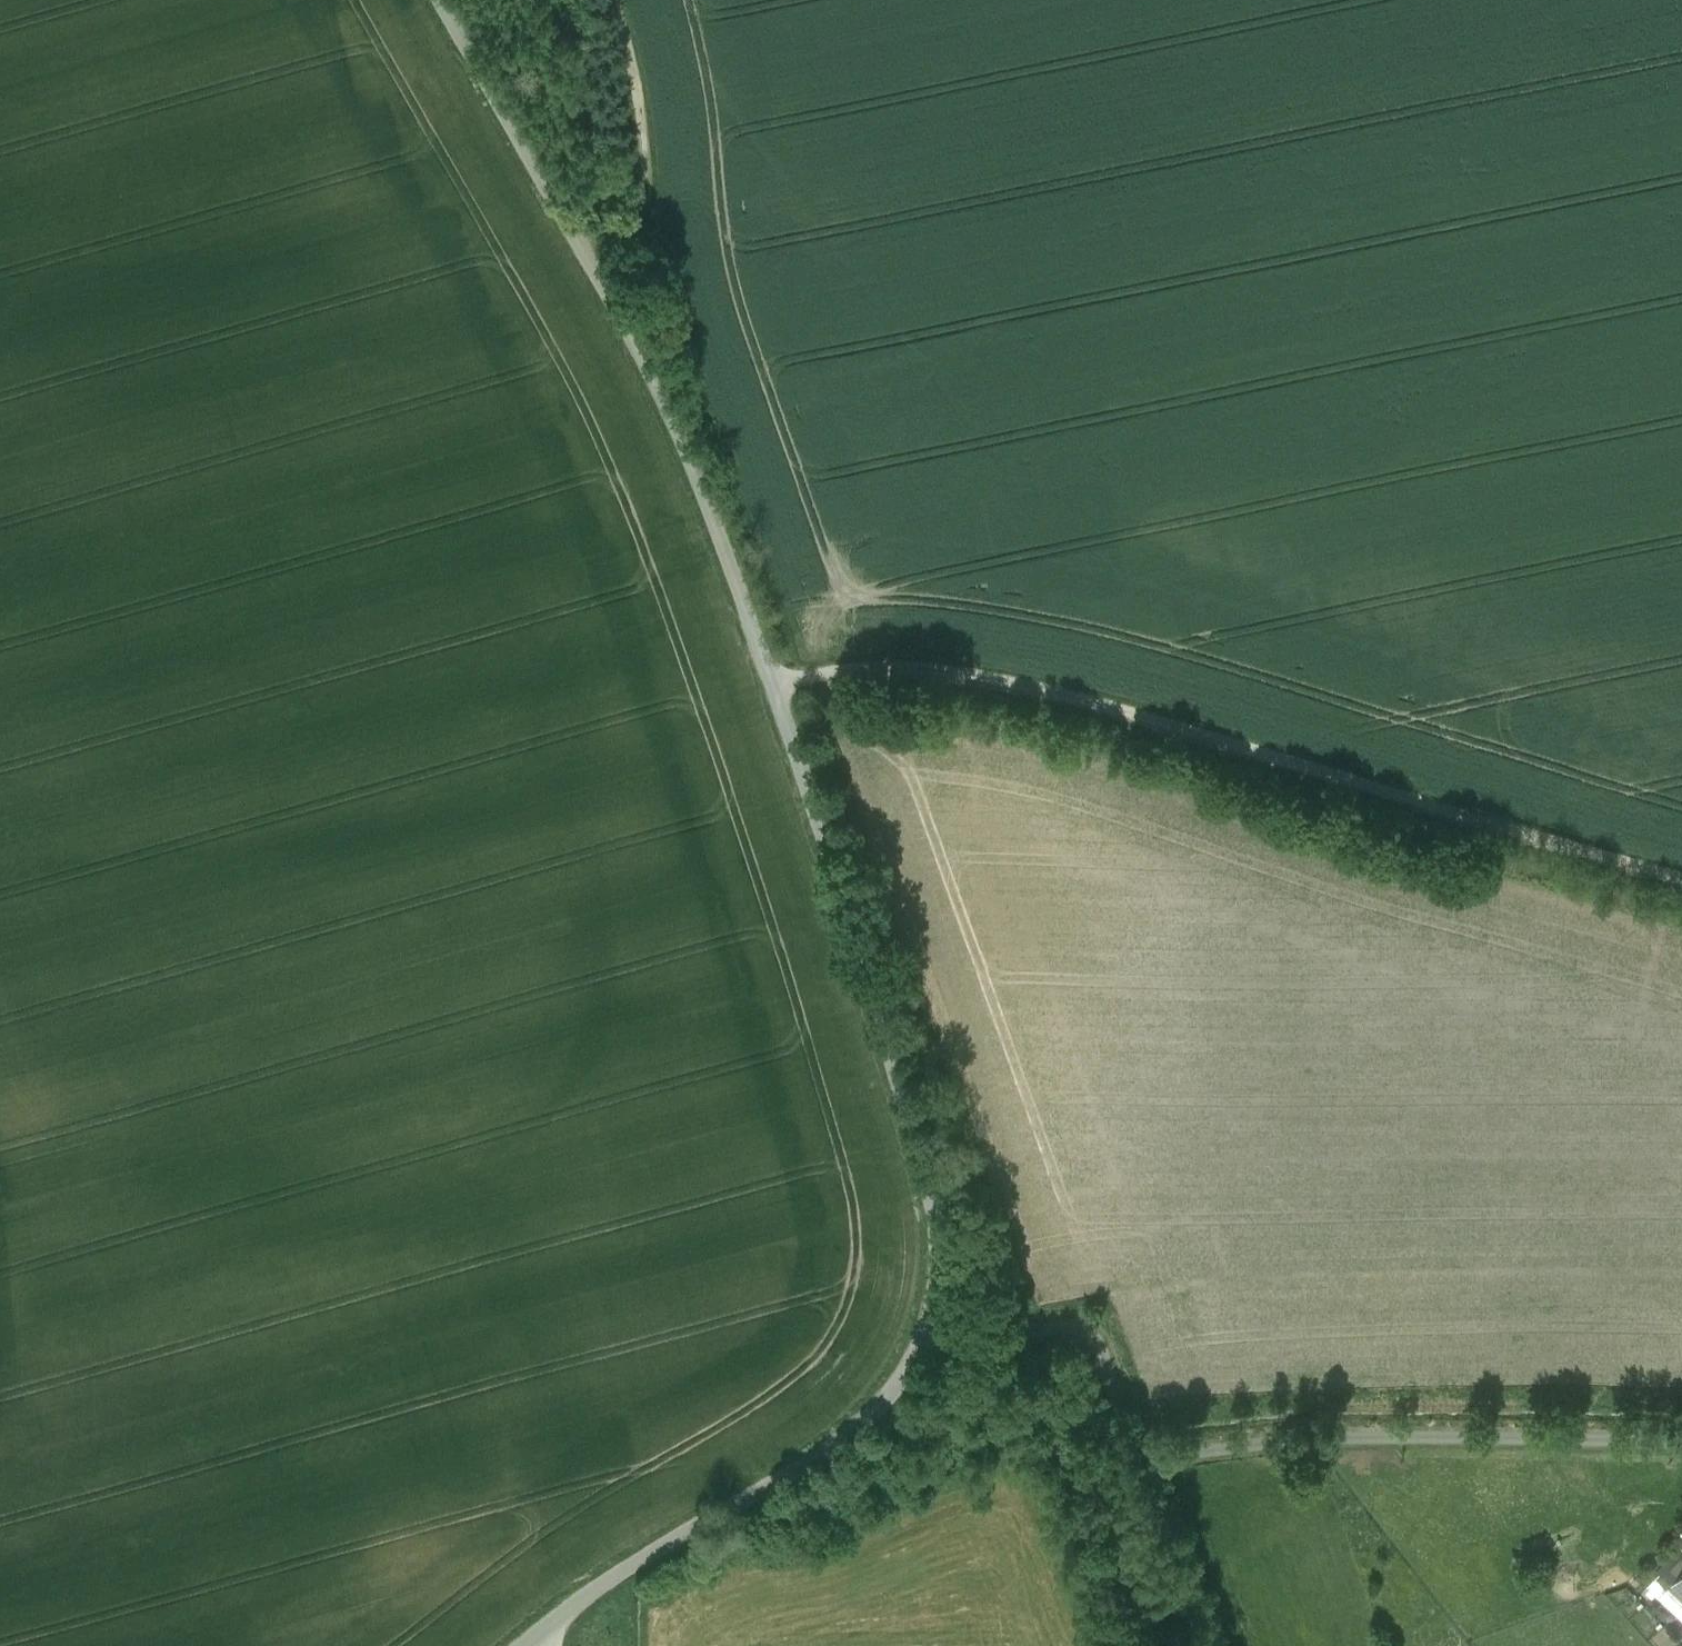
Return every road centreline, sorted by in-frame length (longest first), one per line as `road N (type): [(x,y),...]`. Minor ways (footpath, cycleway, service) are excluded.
road 1 (unclassified): [(521,1645),(674,1538),(867,1419),(920,1344),(934,1301),(938,1242),(931,1191),(722,517),(635,334),(440,0)]
road 2 (track): [(615,0),(640,101),(648,195),(624,221),(583,245)]

